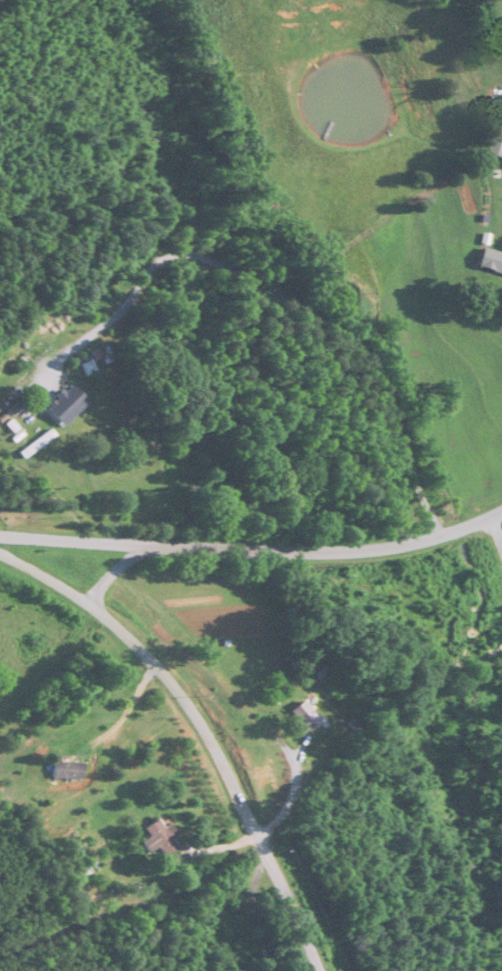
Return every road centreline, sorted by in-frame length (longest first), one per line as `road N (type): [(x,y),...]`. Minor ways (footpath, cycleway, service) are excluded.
road 1 (residential): [(33,385),(74,332),(181,248),(370,358),(430,540)]
road 2 (tertiary): [(0,554),(118,628),(184,698),(217,748),(320,970)]
road 3 (tertiary): [(88,605),(147,545),(355,553),(430,540),(501,511)]
road 4 (tertiary): [(0,536),(147,545)]

